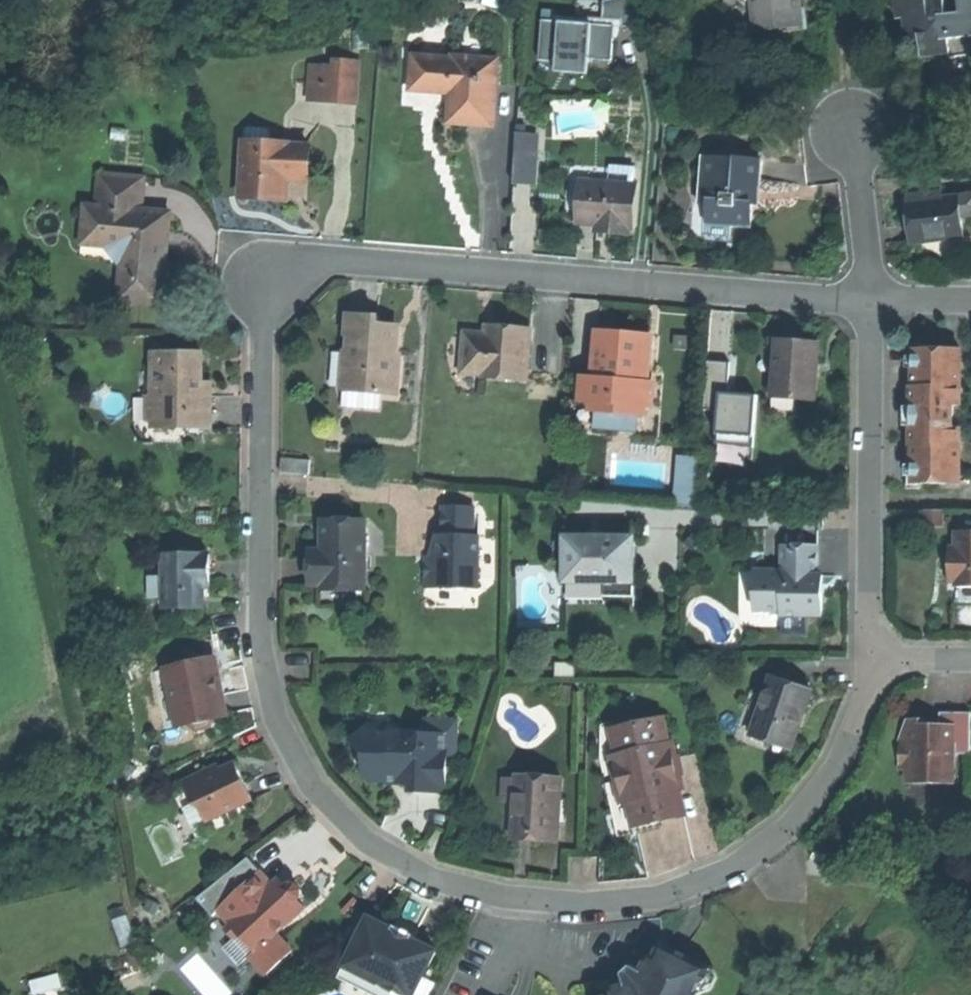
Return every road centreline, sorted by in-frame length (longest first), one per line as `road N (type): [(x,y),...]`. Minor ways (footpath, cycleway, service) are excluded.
road 1 (residential): [(872,659),(850,738),(784,833),(694,887),(646,900),(542,901),(433,881),(337,816),(276,722),(259,615),(260,334),(289,287),(343,263),(872,307)]
road 2 (residential): [(872,307),(872,659)]
road 3 (residential): [(847,0),(872,307)]

